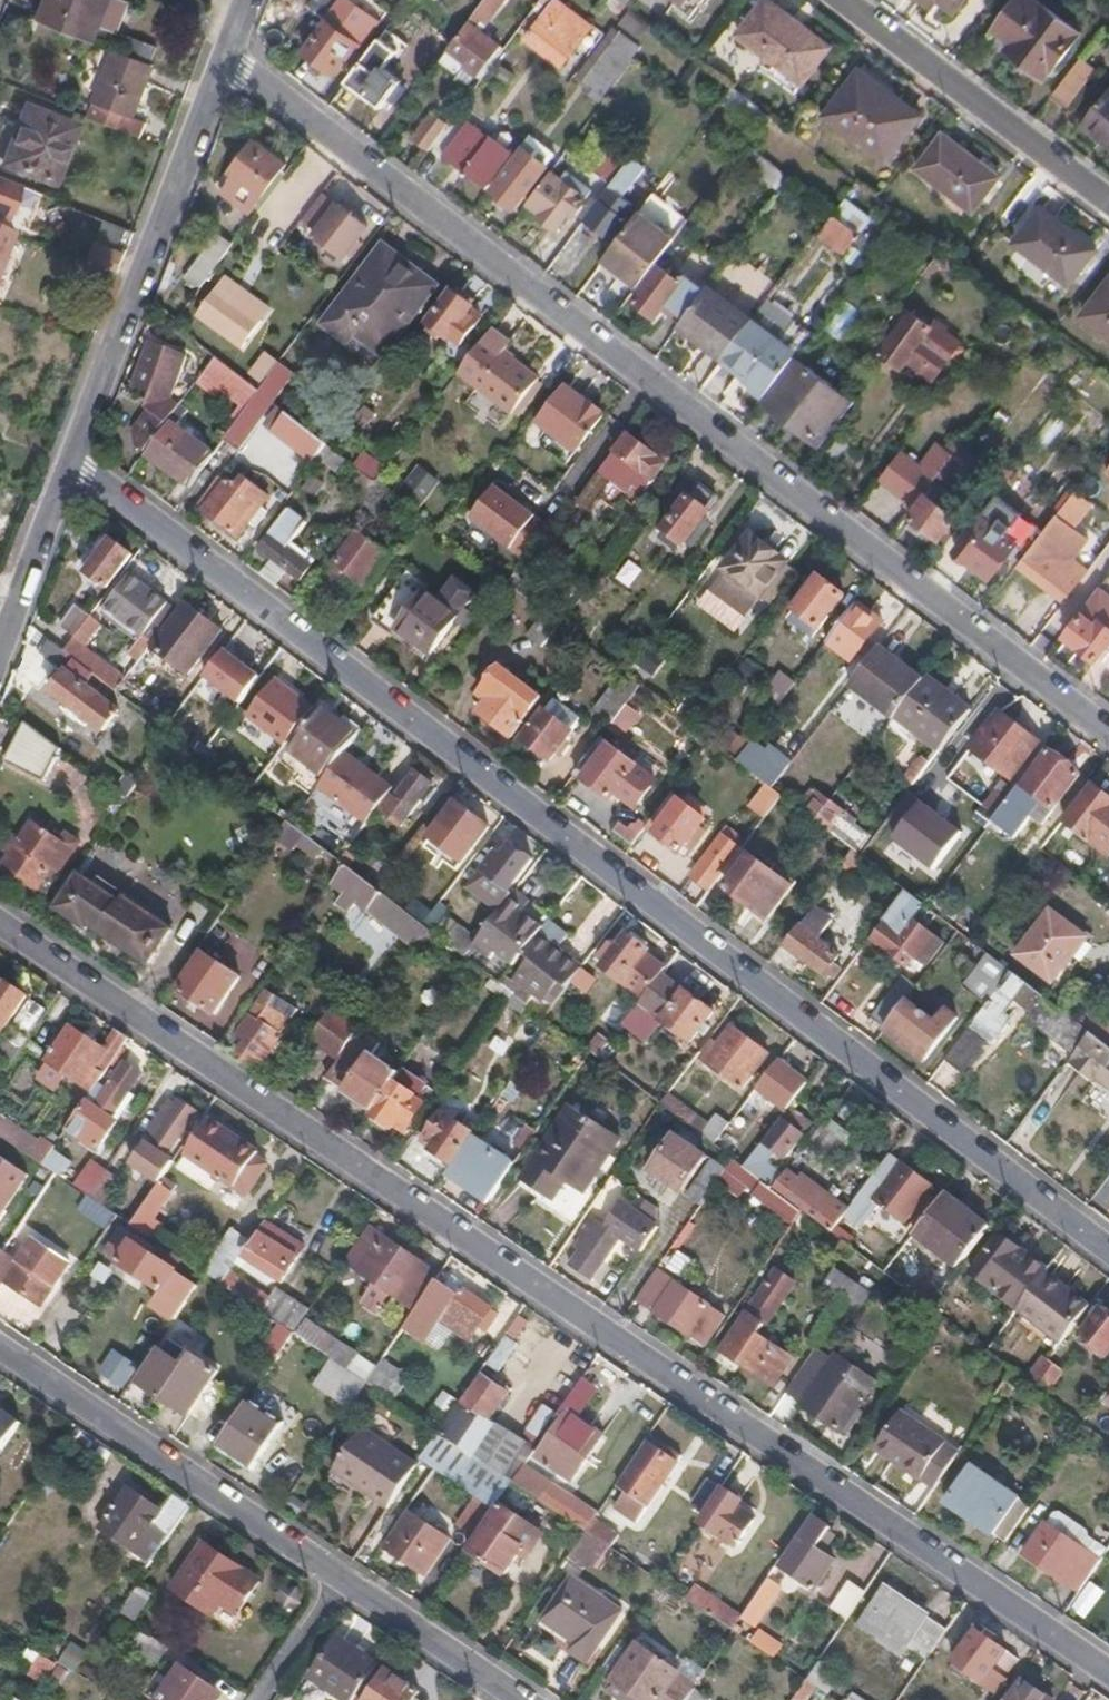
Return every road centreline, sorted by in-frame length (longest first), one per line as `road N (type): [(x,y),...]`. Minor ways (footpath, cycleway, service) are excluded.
road 1 (residential): [(1108,1672),(0,927)]
road 2 (residential): [(75,461),(1108,1250)]
road 3 (residential): [(227,63),(1108,734)]
road 4 (residential): [(227,63),(75,461)]
road 5 (residential): [(0,1353),(341,1582)]
road 6 (residential): [(843,0),(1108,201)]
road 7 (residential): [(341,1582),(514,1699)]
road 8 (residential): [(75,461),(0,649)]
road 9 (residential): [(268,1699),(341,1582)]

